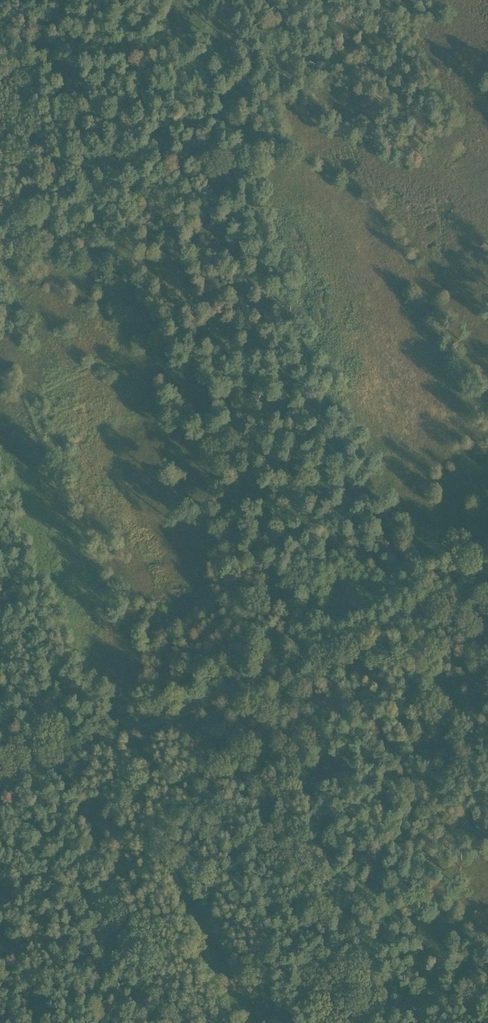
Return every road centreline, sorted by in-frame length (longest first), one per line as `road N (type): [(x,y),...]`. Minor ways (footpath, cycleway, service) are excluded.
road 1 (unclassified): [(0,788),(487,587)]
road 2 (track): [(487,975),(362,1022)]

